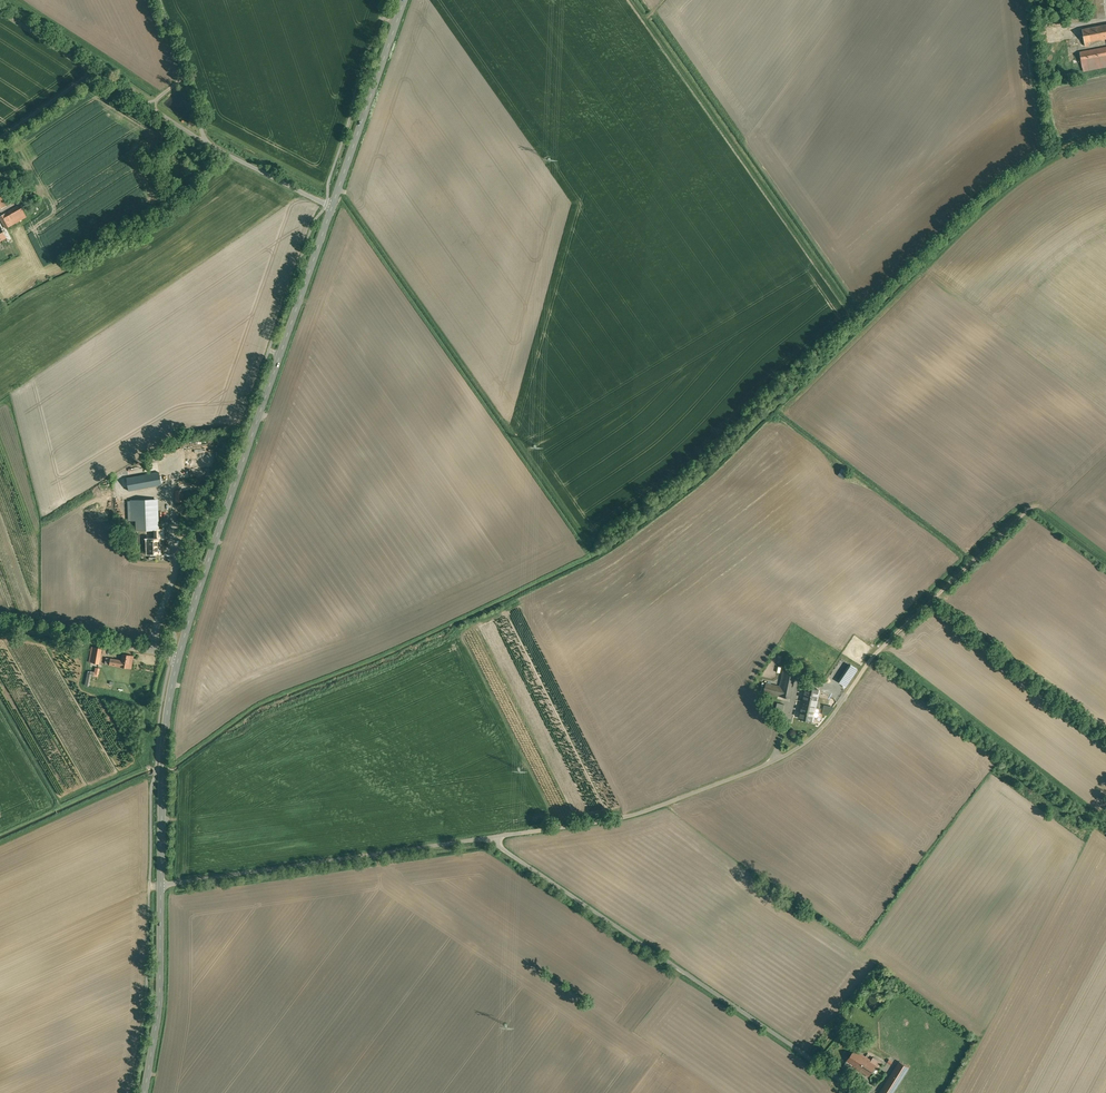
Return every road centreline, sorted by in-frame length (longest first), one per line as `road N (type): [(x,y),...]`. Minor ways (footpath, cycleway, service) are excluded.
road 1 (tertiary): [(332,208),(178,660)]
road 2 (unclassified): [(486,833),(865,1092)]
road 3 (unclassified): [(486,833),(612,817),(770,761),(806,739)]
road 4 (unclassified): [(161,886),(486,833)]
road 5 (track): [(806,739),(881,646),(1032,502)]
road 6 (tertiary): [(178,660),(163,745),(161,886)]
road 7 (tertiary): [(404,0),(332,208)]
road 8 (tertiary): [(161,886),(160,994),(144,1092)]
road 9 (unclassified): [(207,143),(332,208)]

